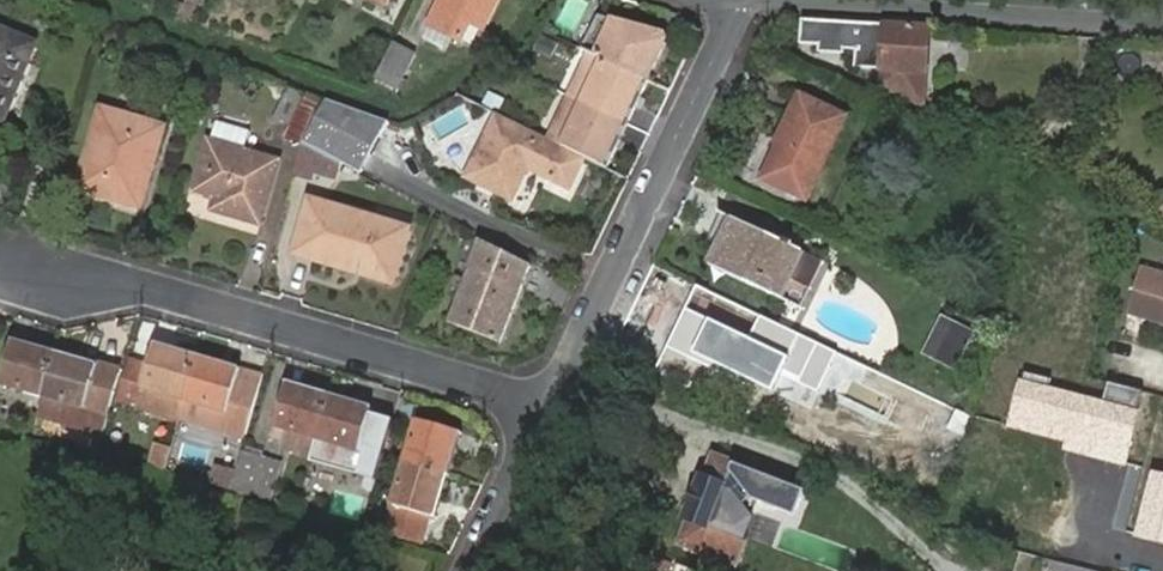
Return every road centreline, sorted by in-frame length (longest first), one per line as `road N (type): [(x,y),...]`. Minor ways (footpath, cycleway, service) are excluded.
road 1 (residential): [(542,408),(153,287),(28,278)]
road 2 (residential): [(752,0),(542,408)]
road 3 (residential): [(805,0),(1162,23)]
road 4 (residential): [(542,408),(465,570)]

